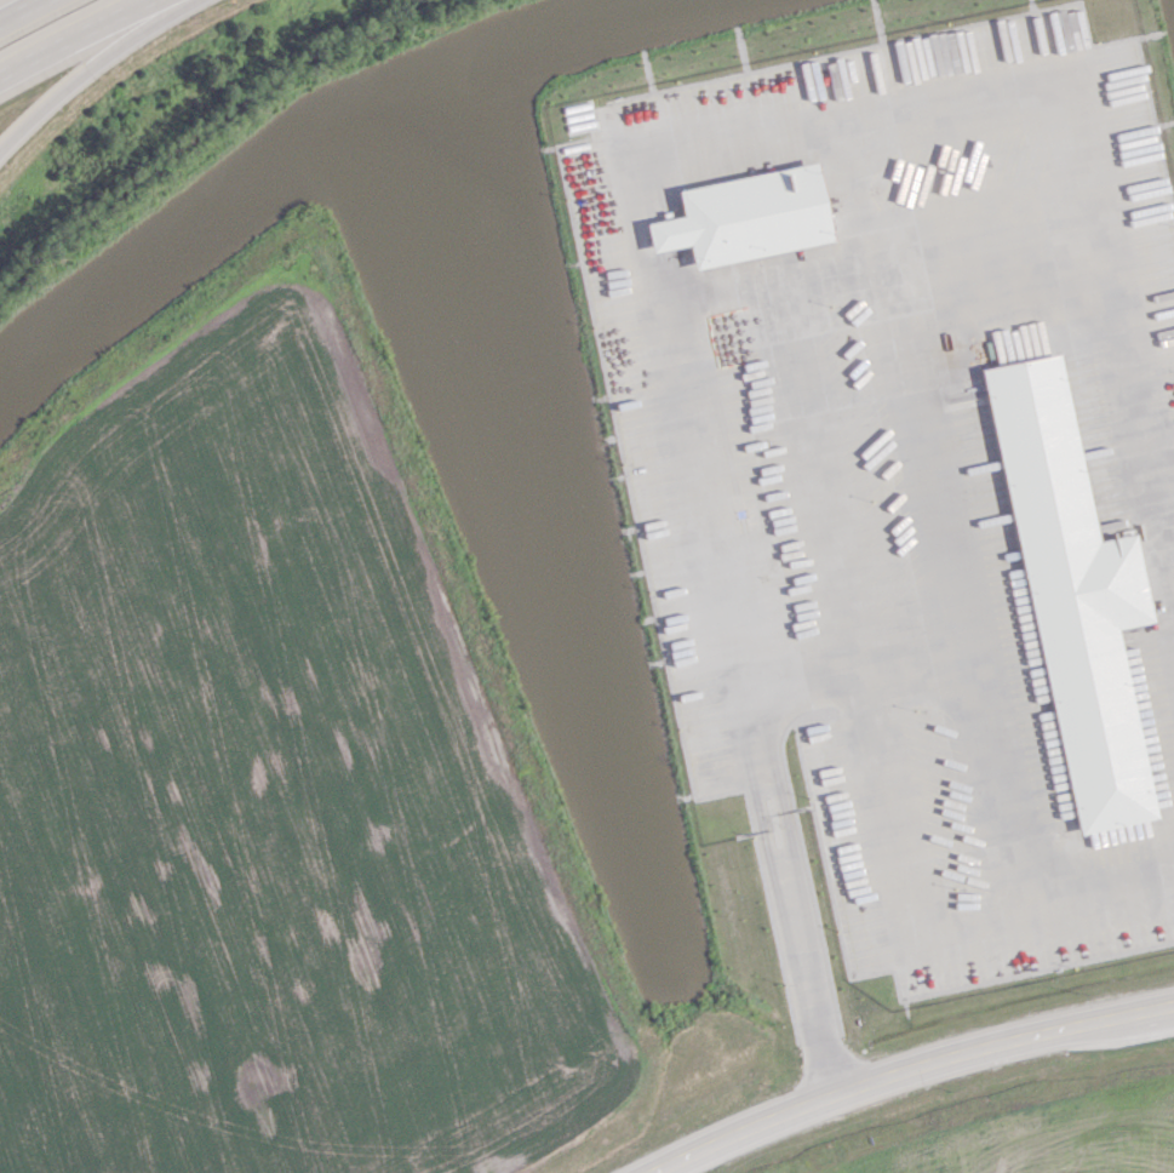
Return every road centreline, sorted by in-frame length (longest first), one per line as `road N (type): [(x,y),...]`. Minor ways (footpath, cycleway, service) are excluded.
road 1 (tertiary): [(1087,1023),(821,1098),(657,1172)]
road 2 (motorway): [(0,145),(76,74),(192,0)]
road 3 (motorway): [(0,72),(143,0)]

